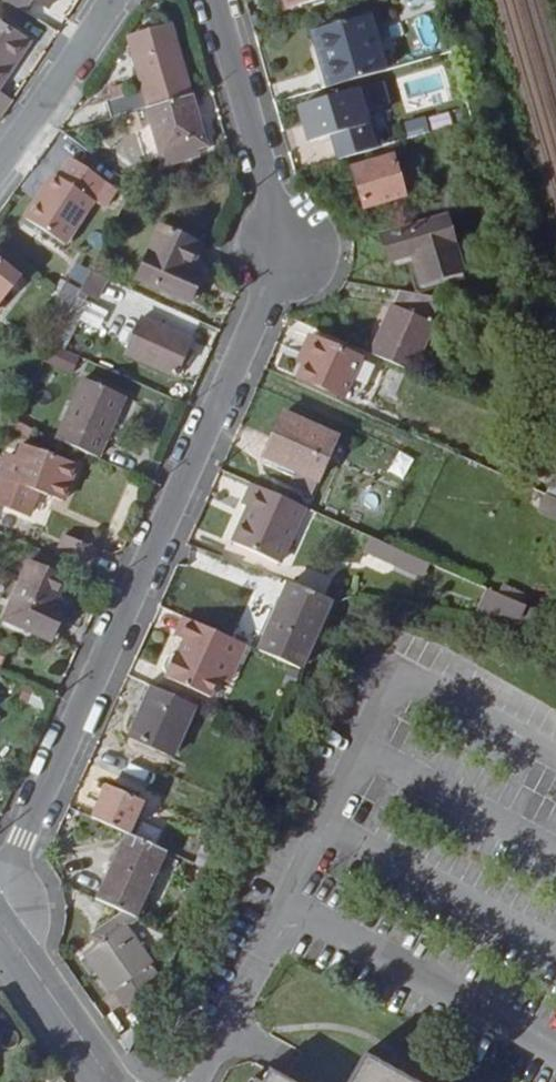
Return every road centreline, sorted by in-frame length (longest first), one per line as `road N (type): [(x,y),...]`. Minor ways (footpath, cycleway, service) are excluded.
road 1 (residential): [(0,896),(292,257),(216,0)]
road 2 (residential): [(0,164),(111,0)]
road 3 (residential): [(105,1081),(0,923)]

